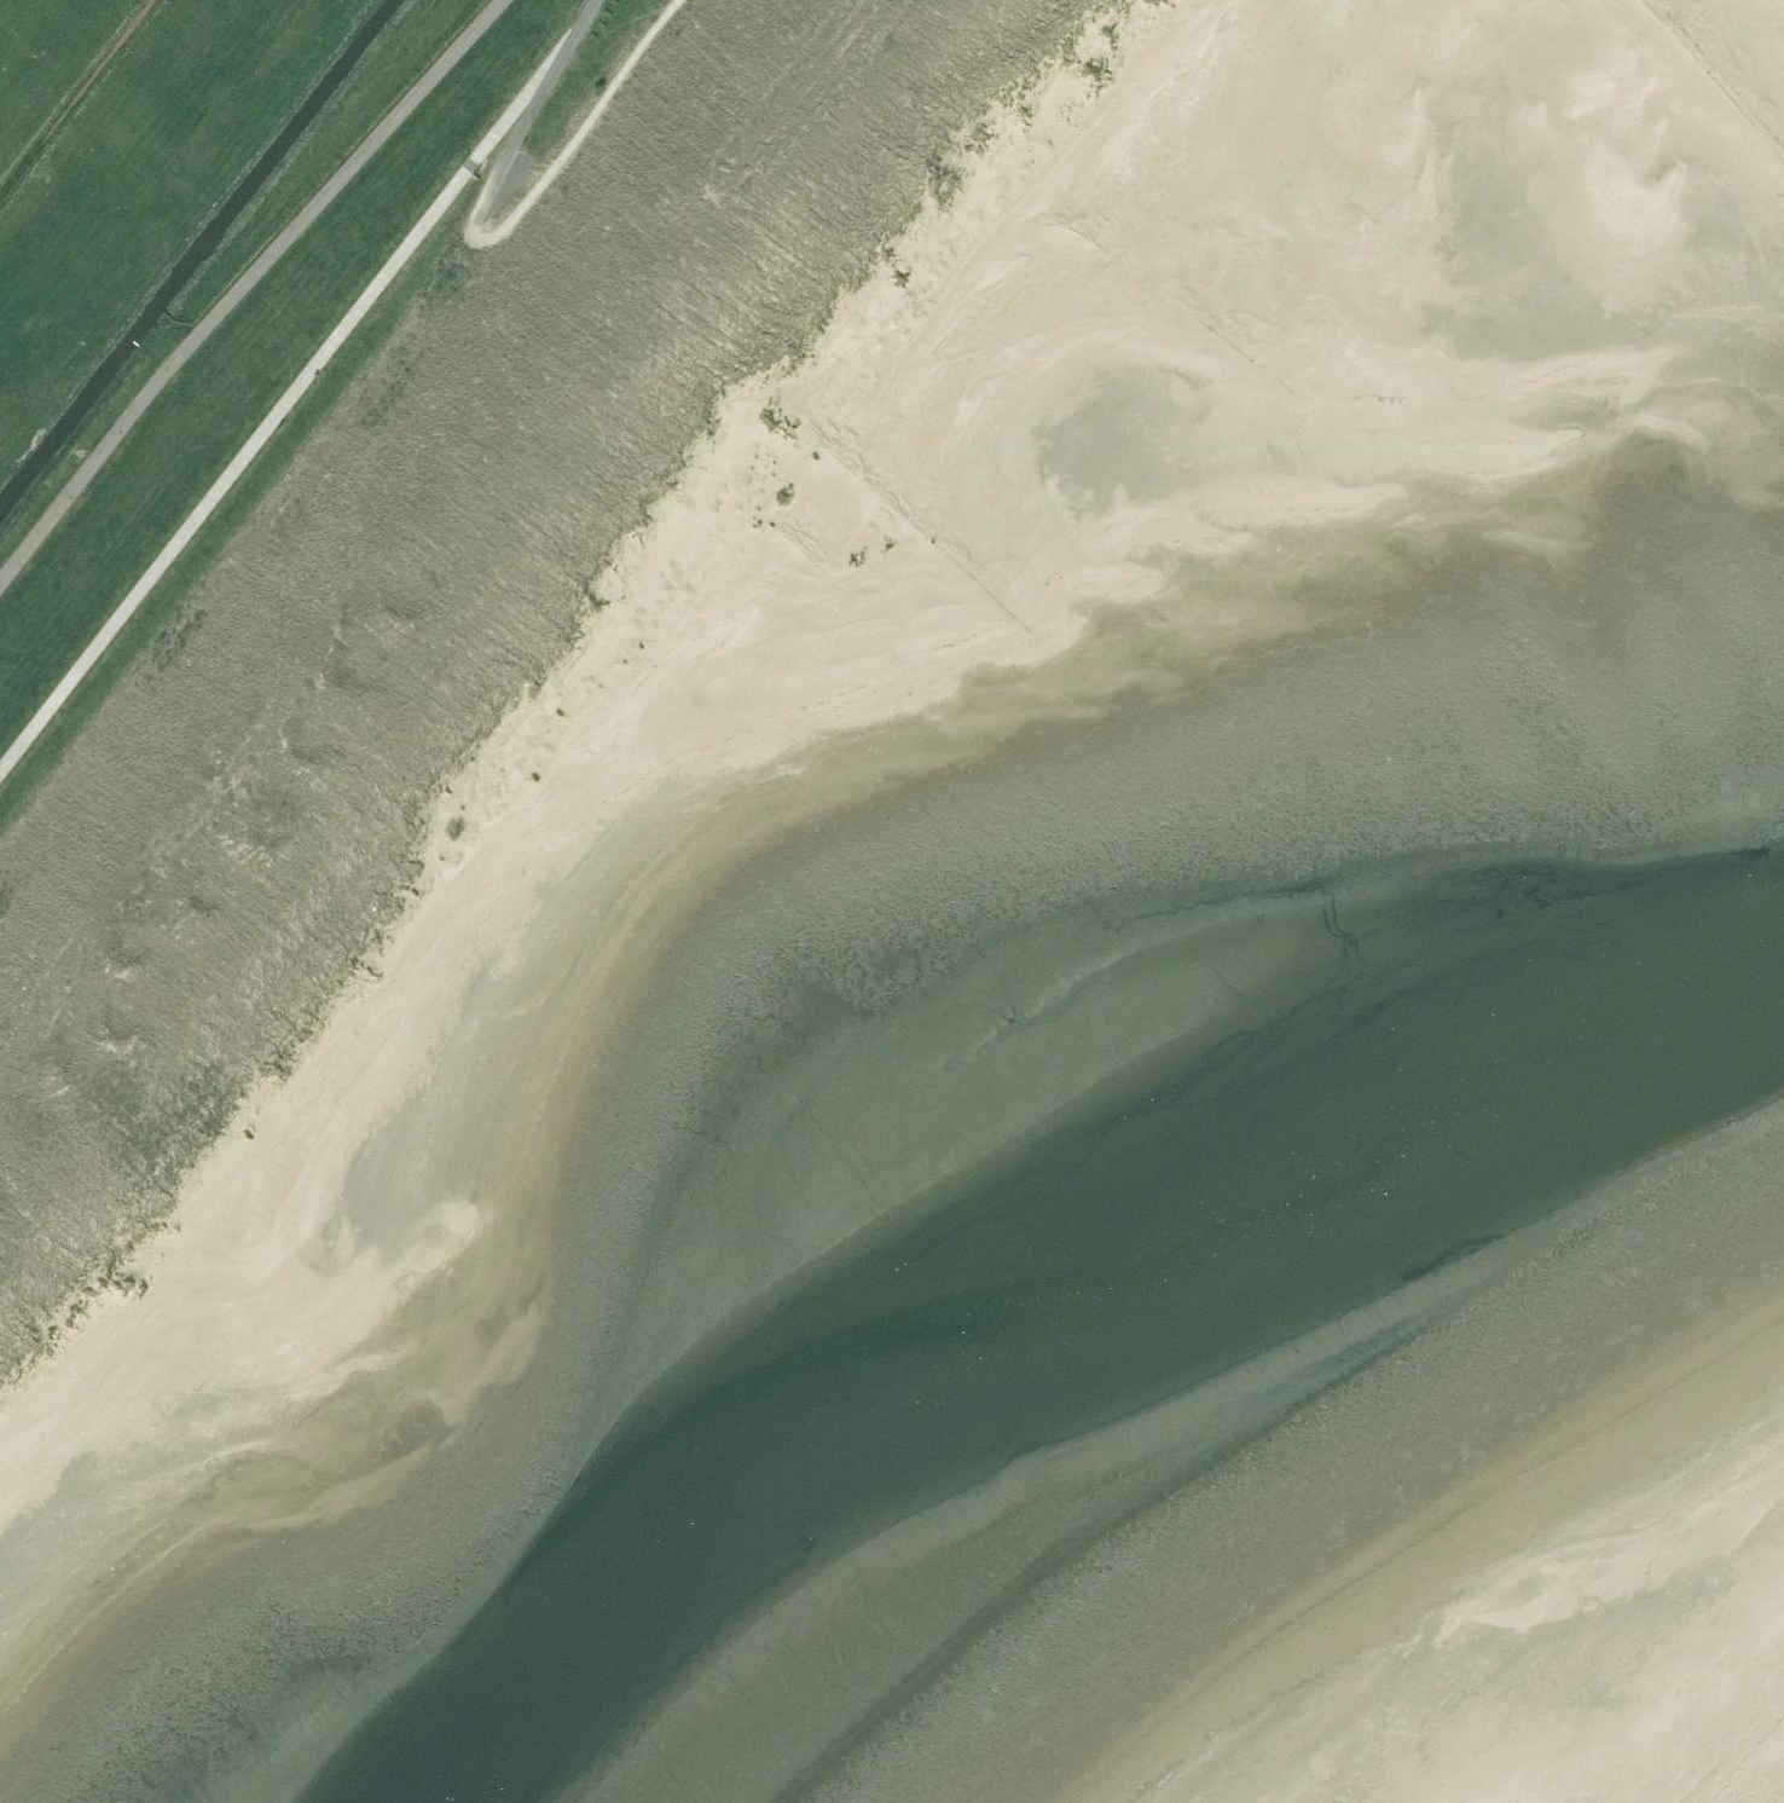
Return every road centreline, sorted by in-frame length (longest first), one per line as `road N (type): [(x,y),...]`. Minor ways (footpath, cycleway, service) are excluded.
road 1 (unclassified): [(0,587),(183,353),(504,0)]

